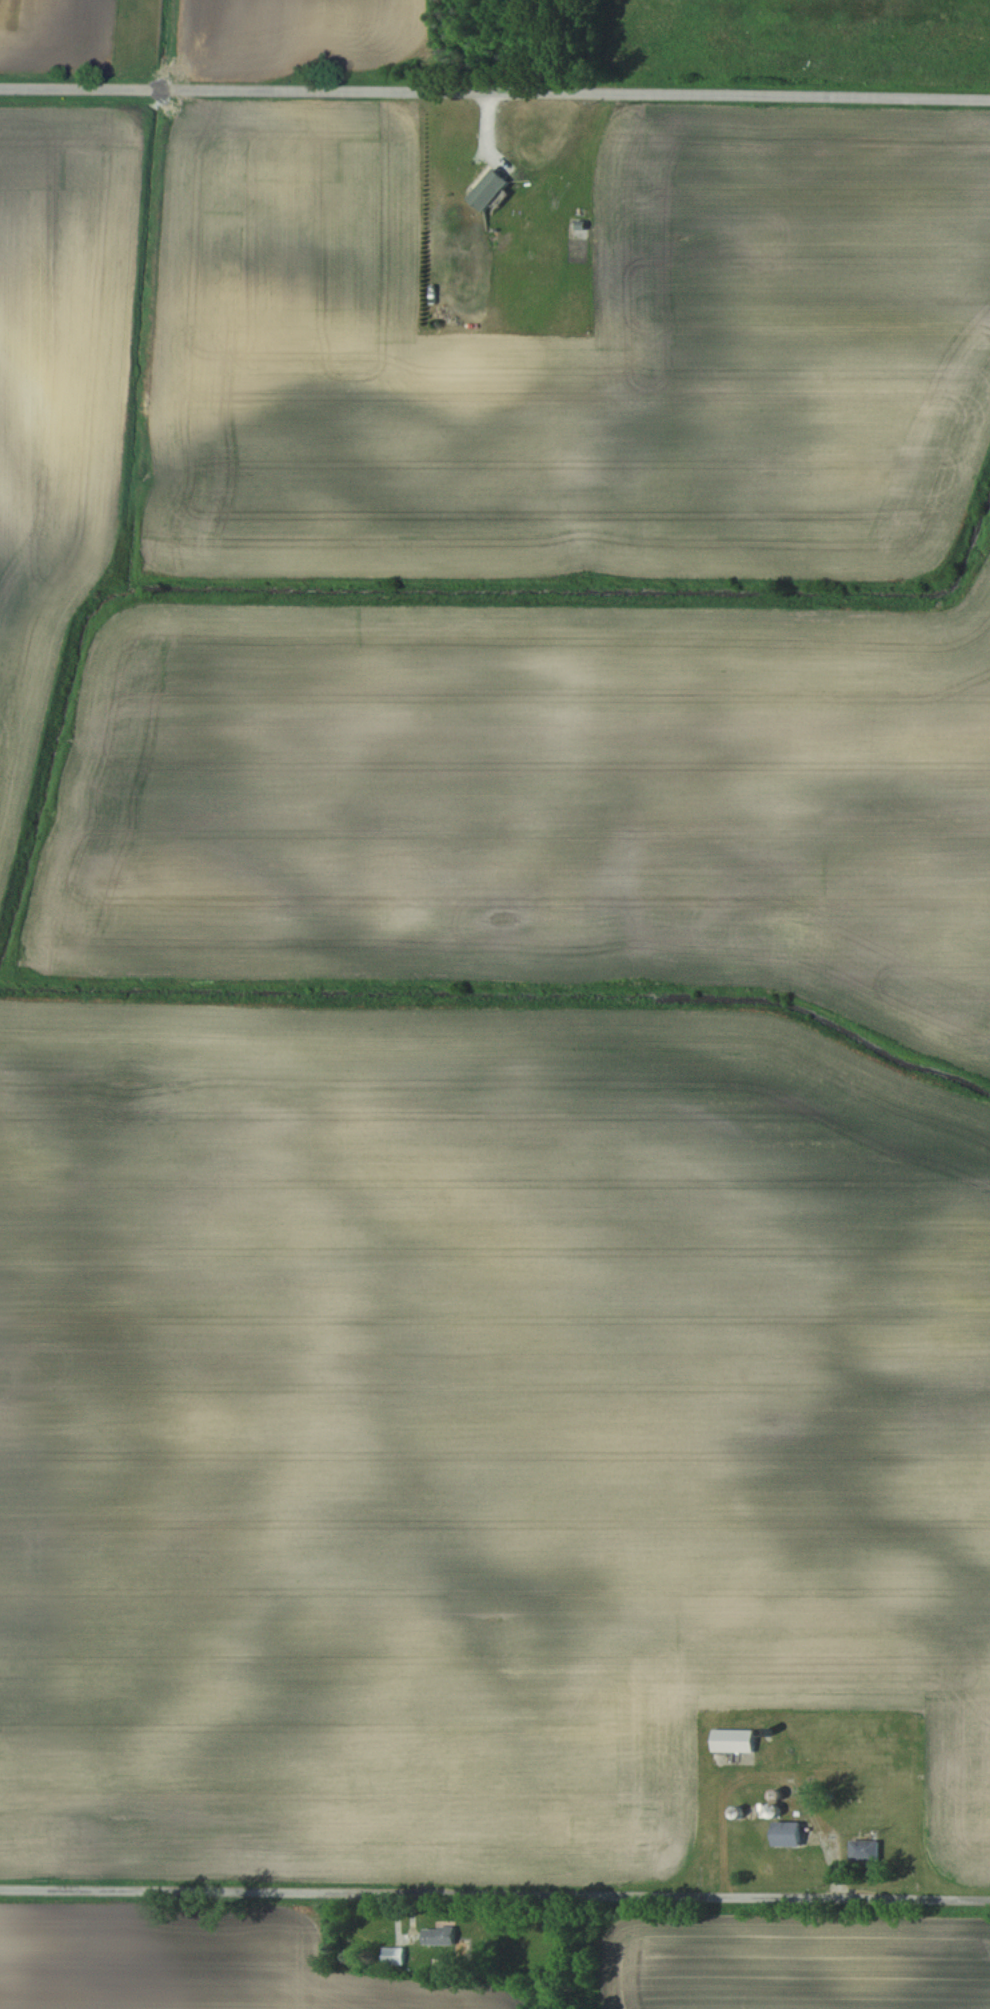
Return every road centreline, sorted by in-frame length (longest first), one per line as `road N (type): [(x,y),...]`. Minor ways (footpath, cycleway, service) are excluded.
road 1 (residential): [(989,1899),(0,1889)]
road 2 (residential): [(0,95),(989,101)]

